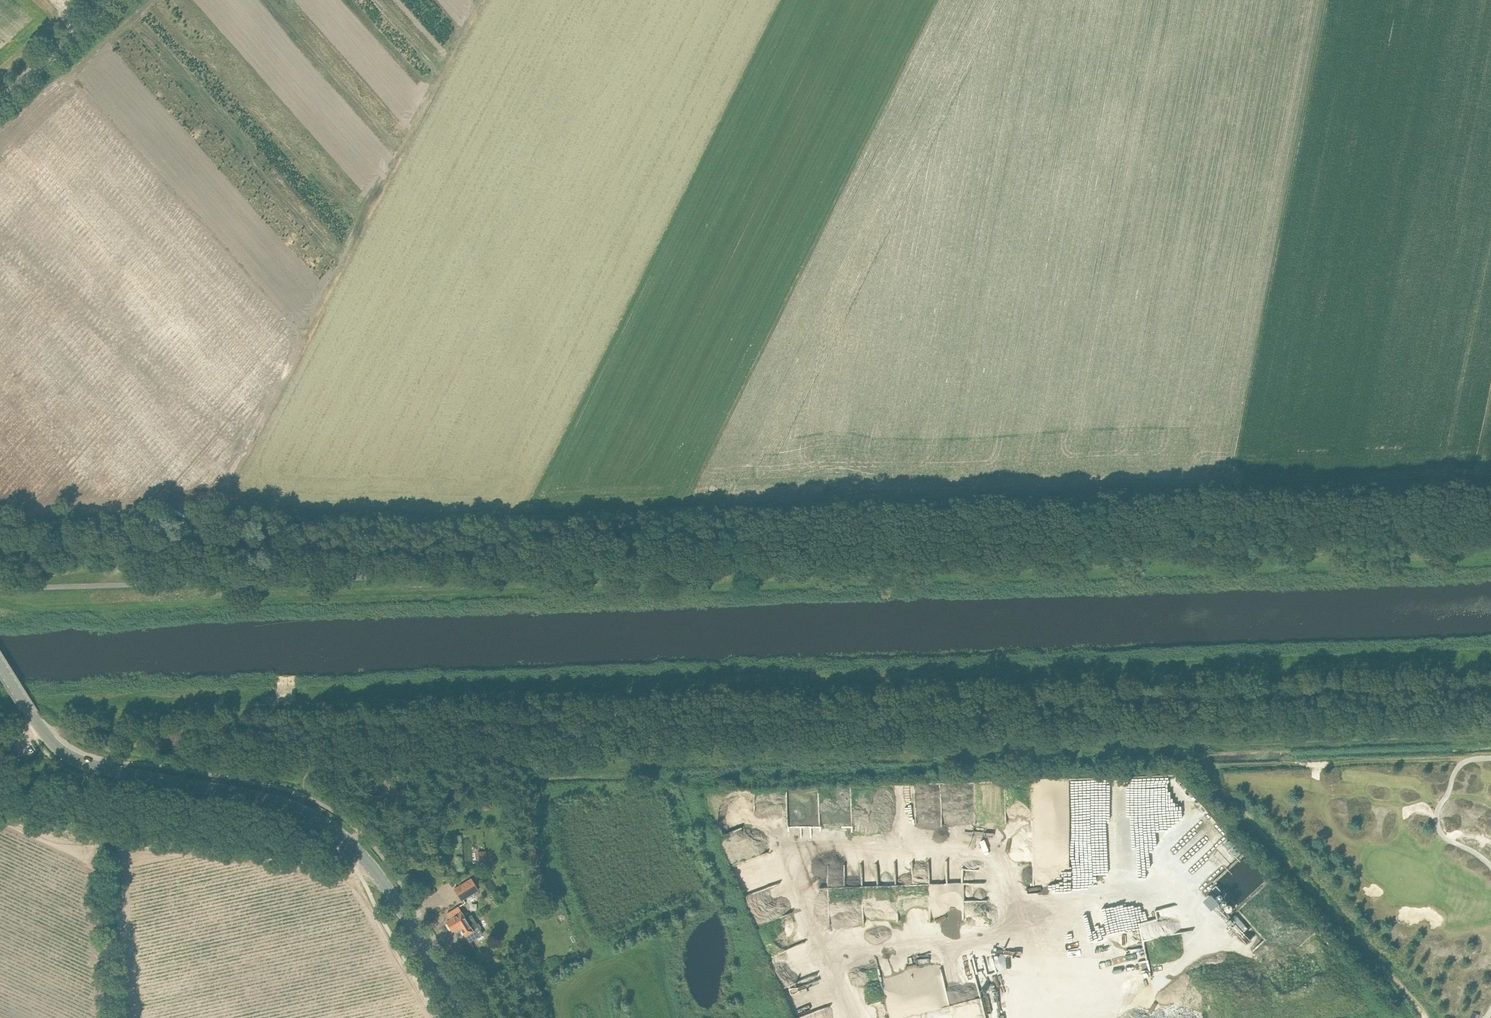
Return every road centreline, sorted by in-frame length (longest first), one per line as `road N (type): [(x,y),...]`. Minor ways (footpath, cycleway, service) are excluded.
road 1 (secondary): [(466,1017),(388,888),(332,826),(271,800),(75,760),(48,735),(0,663)]
road 2 (track): [(370,863),(334,871),(0,812)]
road 3 (track): [(100,830),(116,1017)]
road 4 (tertiary): [(0,101),(112,0)]

